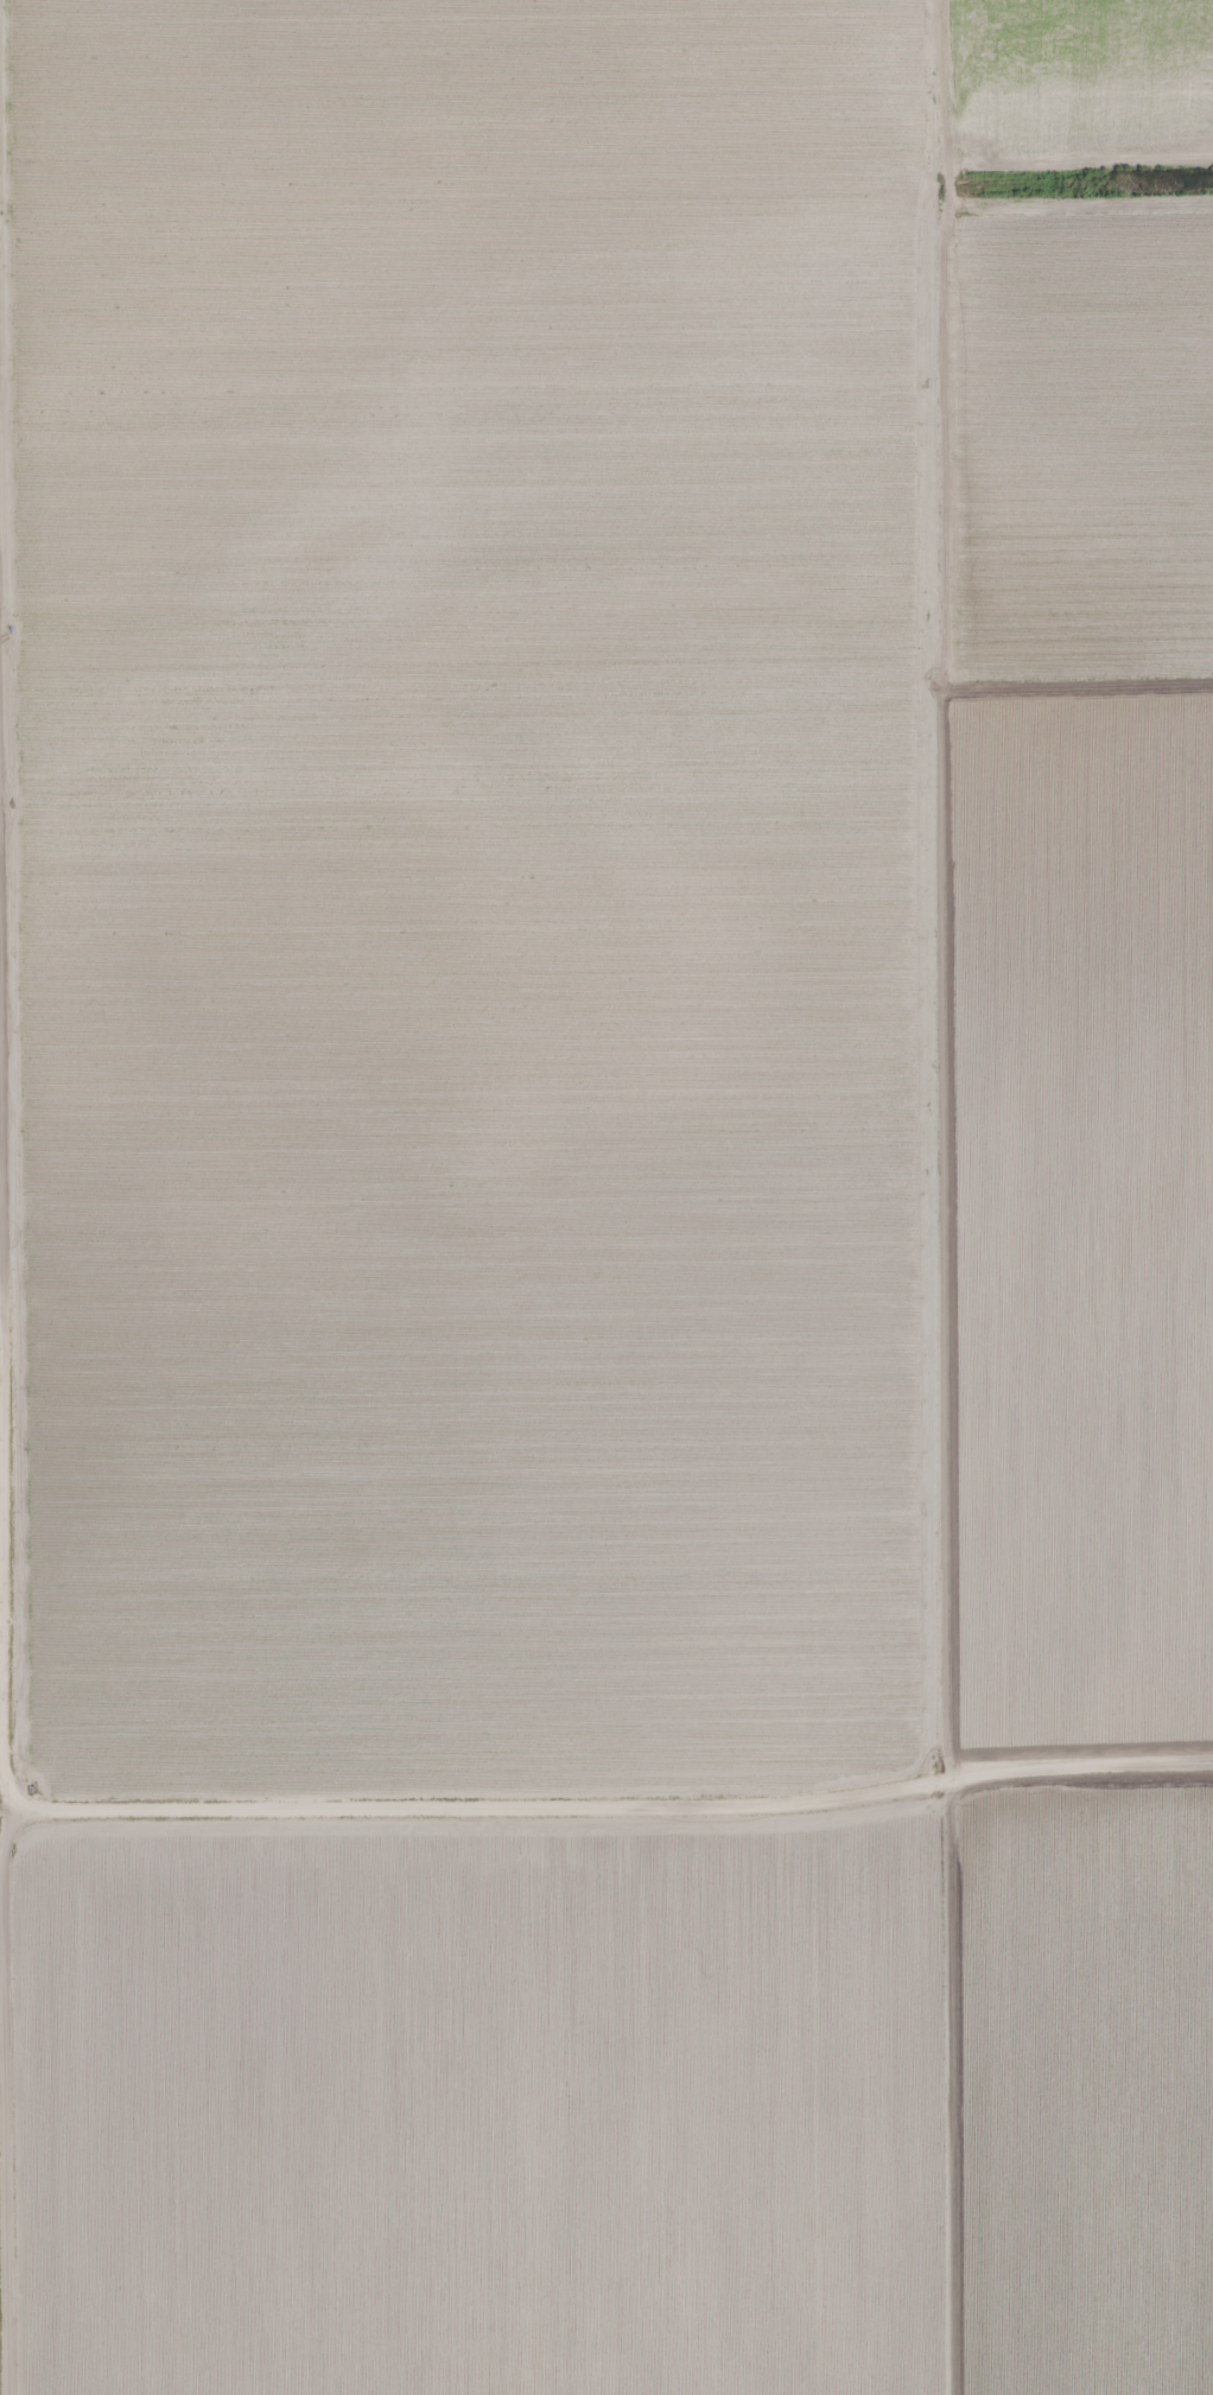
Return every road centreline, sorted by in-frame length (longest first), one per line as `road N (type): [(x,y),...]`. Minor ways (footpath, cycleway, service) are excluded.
road 1 (residential): [(14,2394),(1212,1779)]
road 2 (residential): [(0,2044),(2,2394)]

